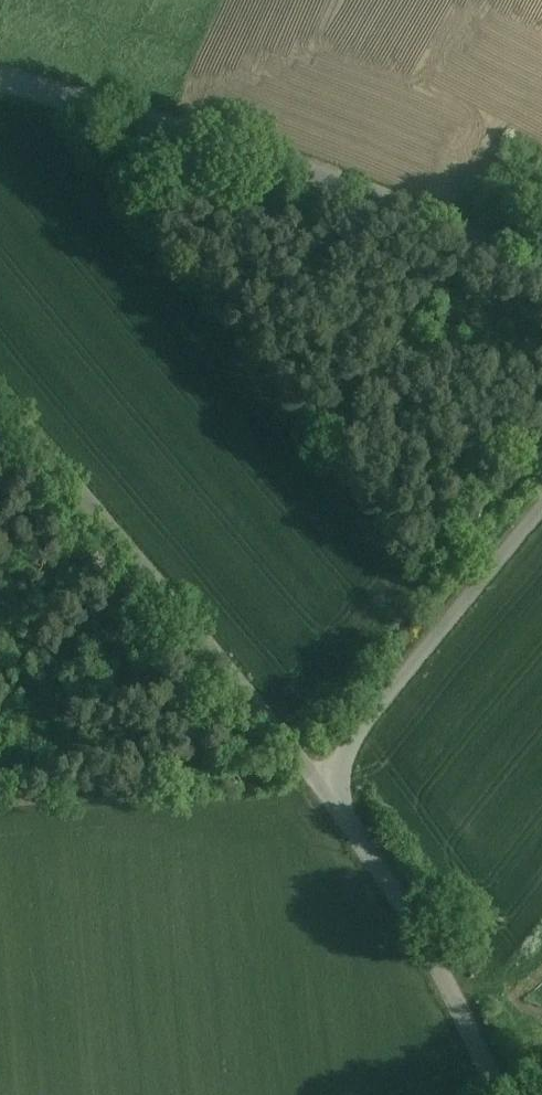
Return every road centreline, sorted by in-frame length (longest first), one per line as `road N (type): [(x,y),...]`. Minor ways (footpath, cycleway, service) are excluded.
road 1 (tertiary): [(0,77),(282,158),(418,211),(541,272)]
road 2 (unclassified): [(0,402),(318,788)]
road 3 (unclassified): [(541,502),(318,788)]
road 4 (unclassified): [(318,788),(383,873),(499,1094)]

